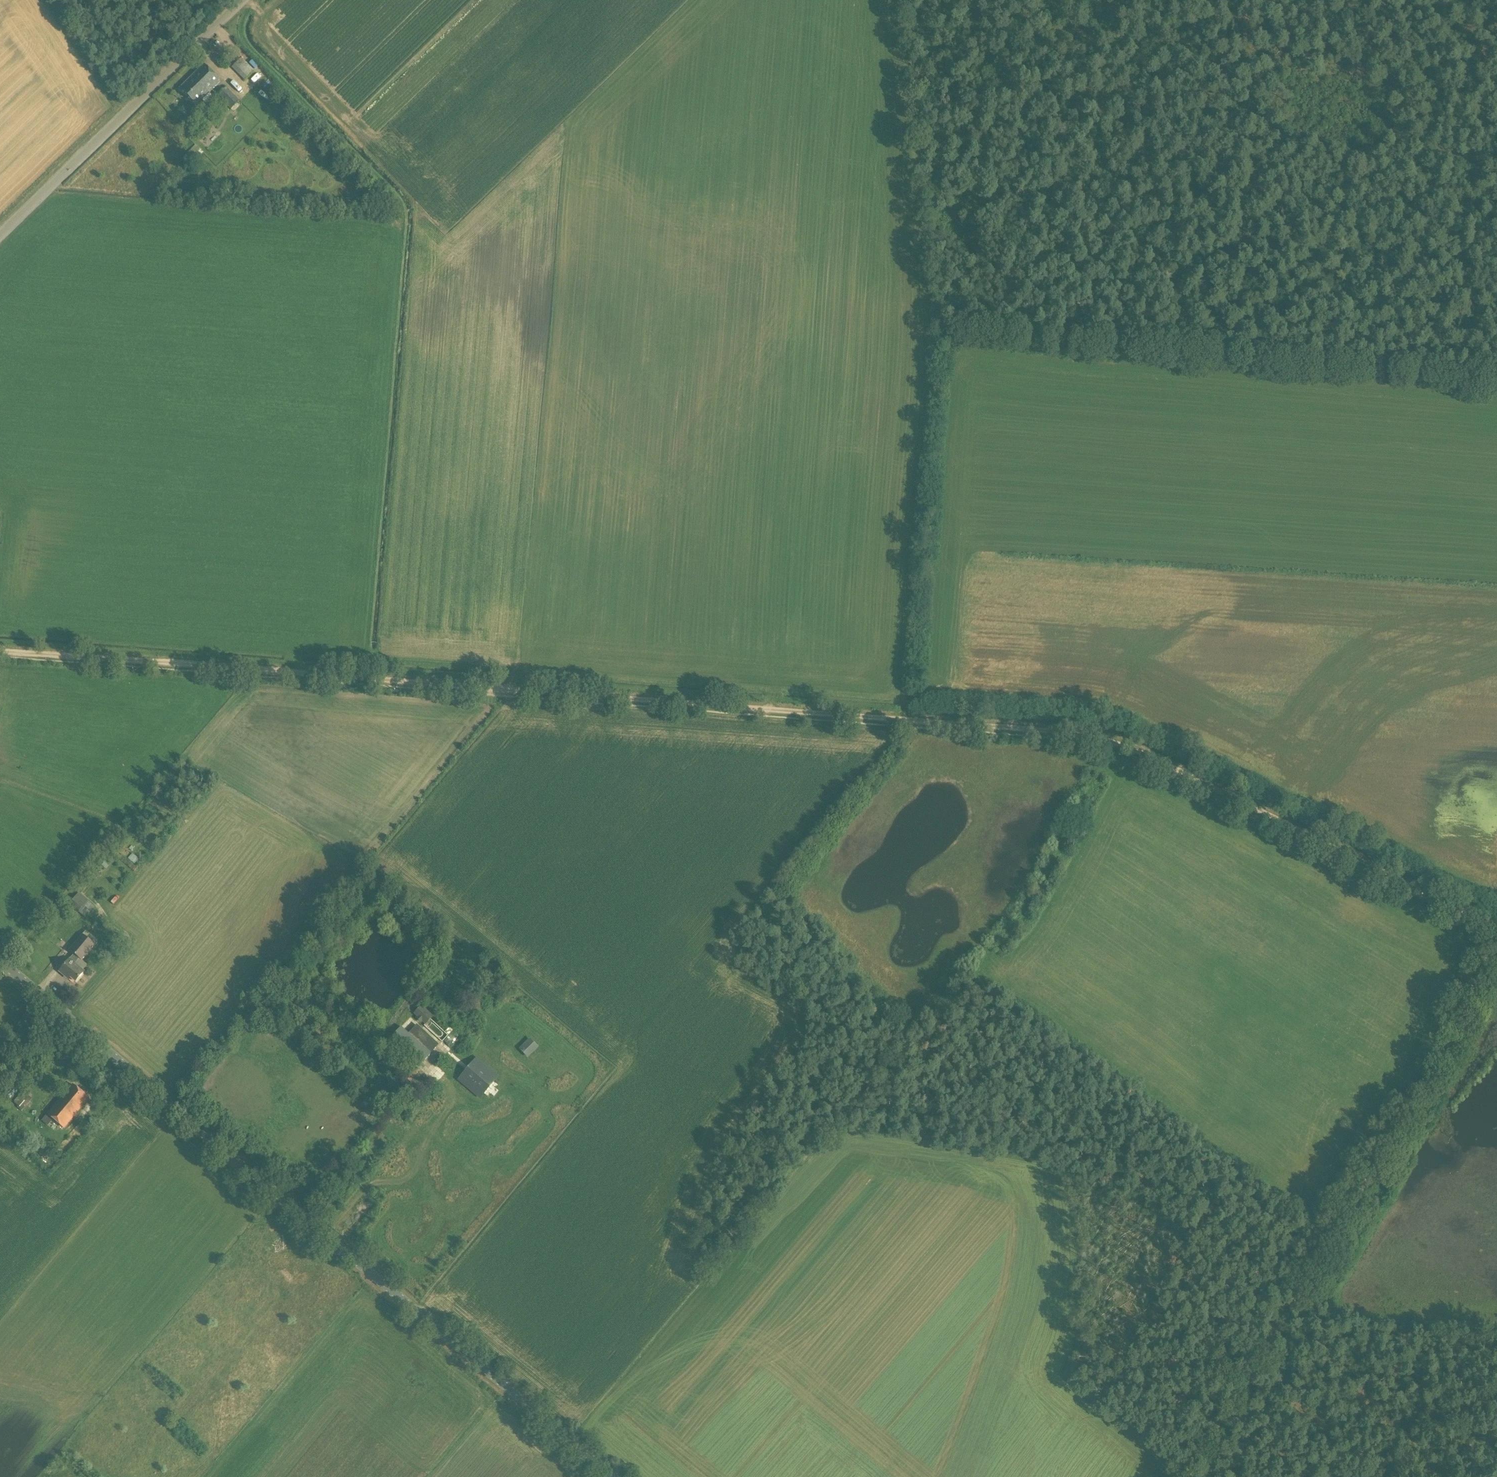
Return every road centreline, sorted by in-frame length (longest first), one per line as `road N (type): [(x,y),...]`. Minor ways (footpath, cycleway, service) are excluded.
road 1 (track): [(367,680),(1104,737),(1496,924)]
road 2 (unclassified): [(616,1476),(0,960)]
road 3 (track): [(1180,1476),(1496,939)]
road 4 (track): [(1496,195),(1232,165),(1154,165),(1119,141),(1117,123),(1139,76),(1133,45),(1038,26),(1011,0)]
road 5 (track): [(0,651),(367,680)]
road 6 (unclassified): [(0,236),(244,0)]

